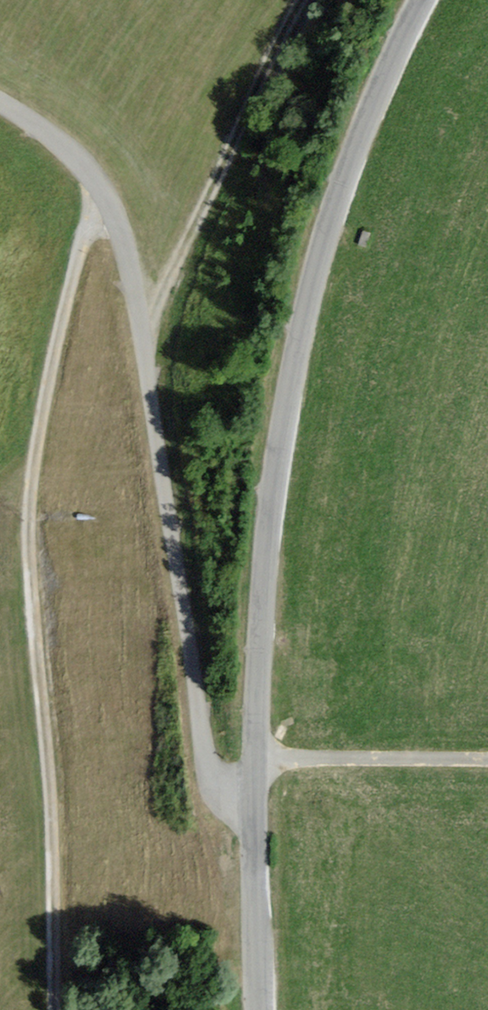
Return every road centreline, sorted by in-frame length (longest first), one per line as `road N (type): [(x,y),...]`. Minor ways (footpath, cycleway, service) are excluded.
road 1 (unclassified): [(421,0),(342,190),(283,425),(257,677),(259,1009)]
road 2 (track): [(109,198),(77,244),(29,492),(54,810),(60,1009)]
road 3 (track): [(0,109),(77,157),(109,198),(130,257),(213,776),(254,796)]
road 4 (track): [(142,332),(211,172),(305,0)]
road 5 (track): [(255,757),(487,762)]

